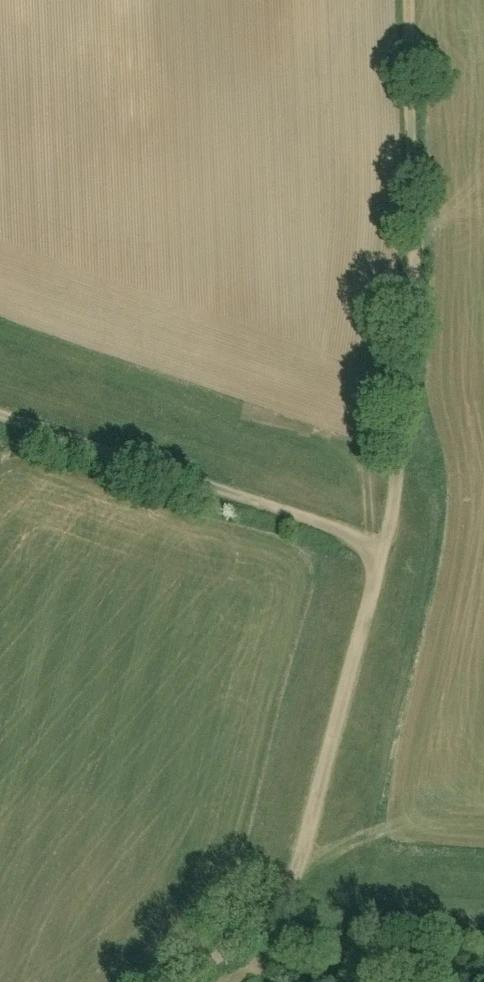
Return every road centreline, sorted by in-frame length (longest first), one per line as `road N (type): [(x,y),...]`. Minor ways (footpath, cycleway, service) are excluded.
road 1 (track): [(384,548),(400,480),(412,351),(412,0)]
road 2 (track): [(384,548),(293,874),(264,921),(187,981)]
road 3 (track): [(0,417),(384,548)]

